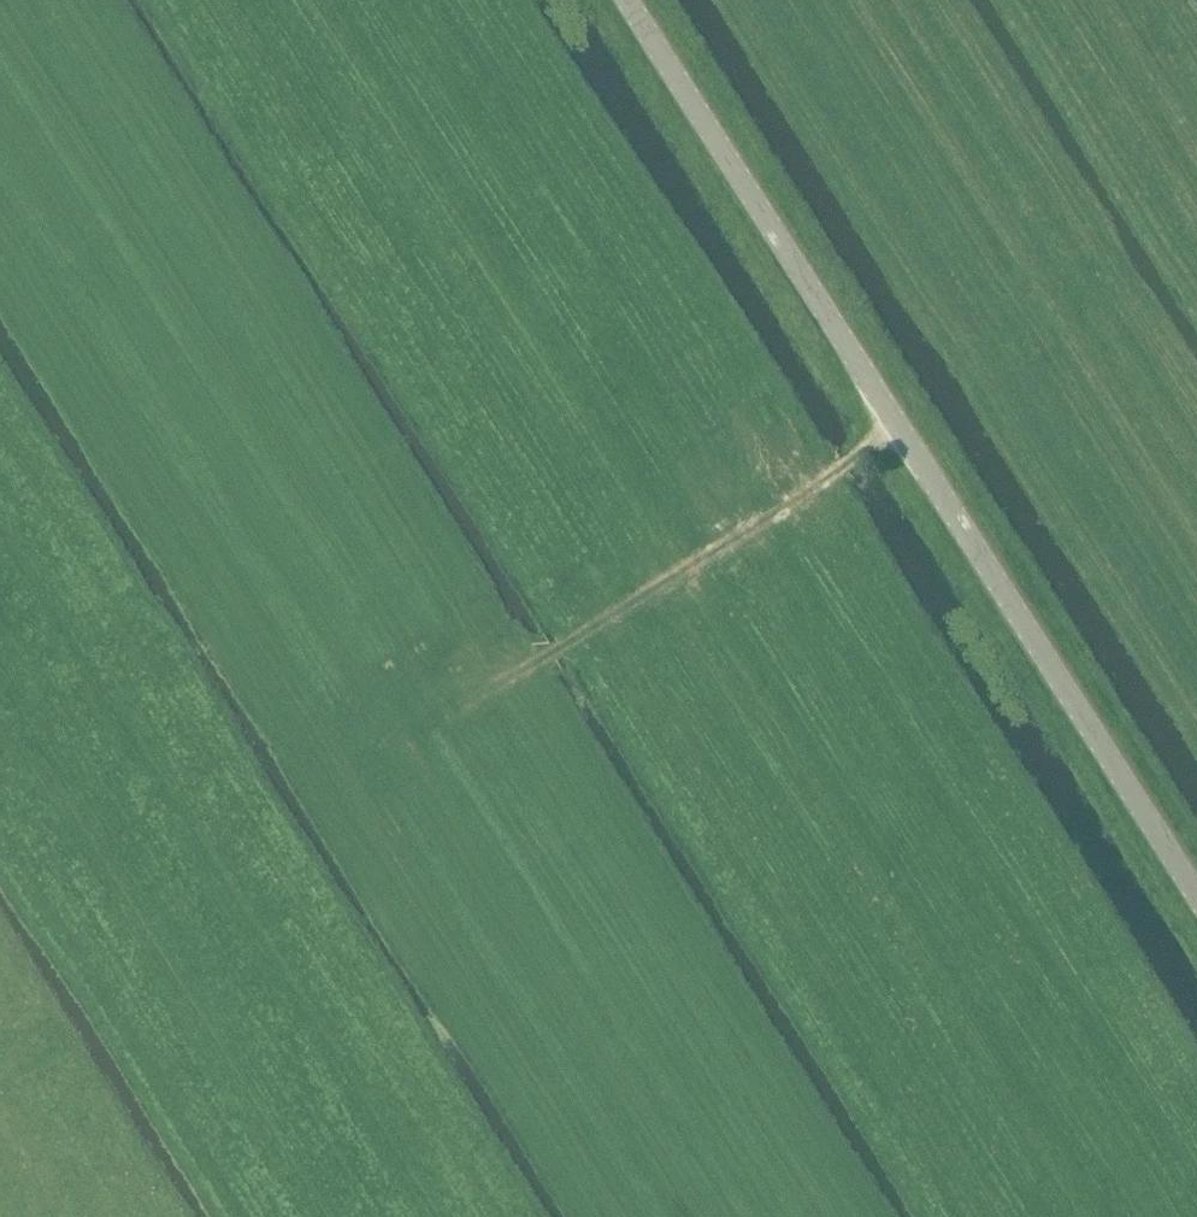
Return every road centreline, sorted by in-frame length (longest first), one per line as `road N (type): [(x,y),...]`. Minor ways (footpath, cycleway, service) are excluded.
road 1 (unclassified): [(1196,899),(625,0)]

